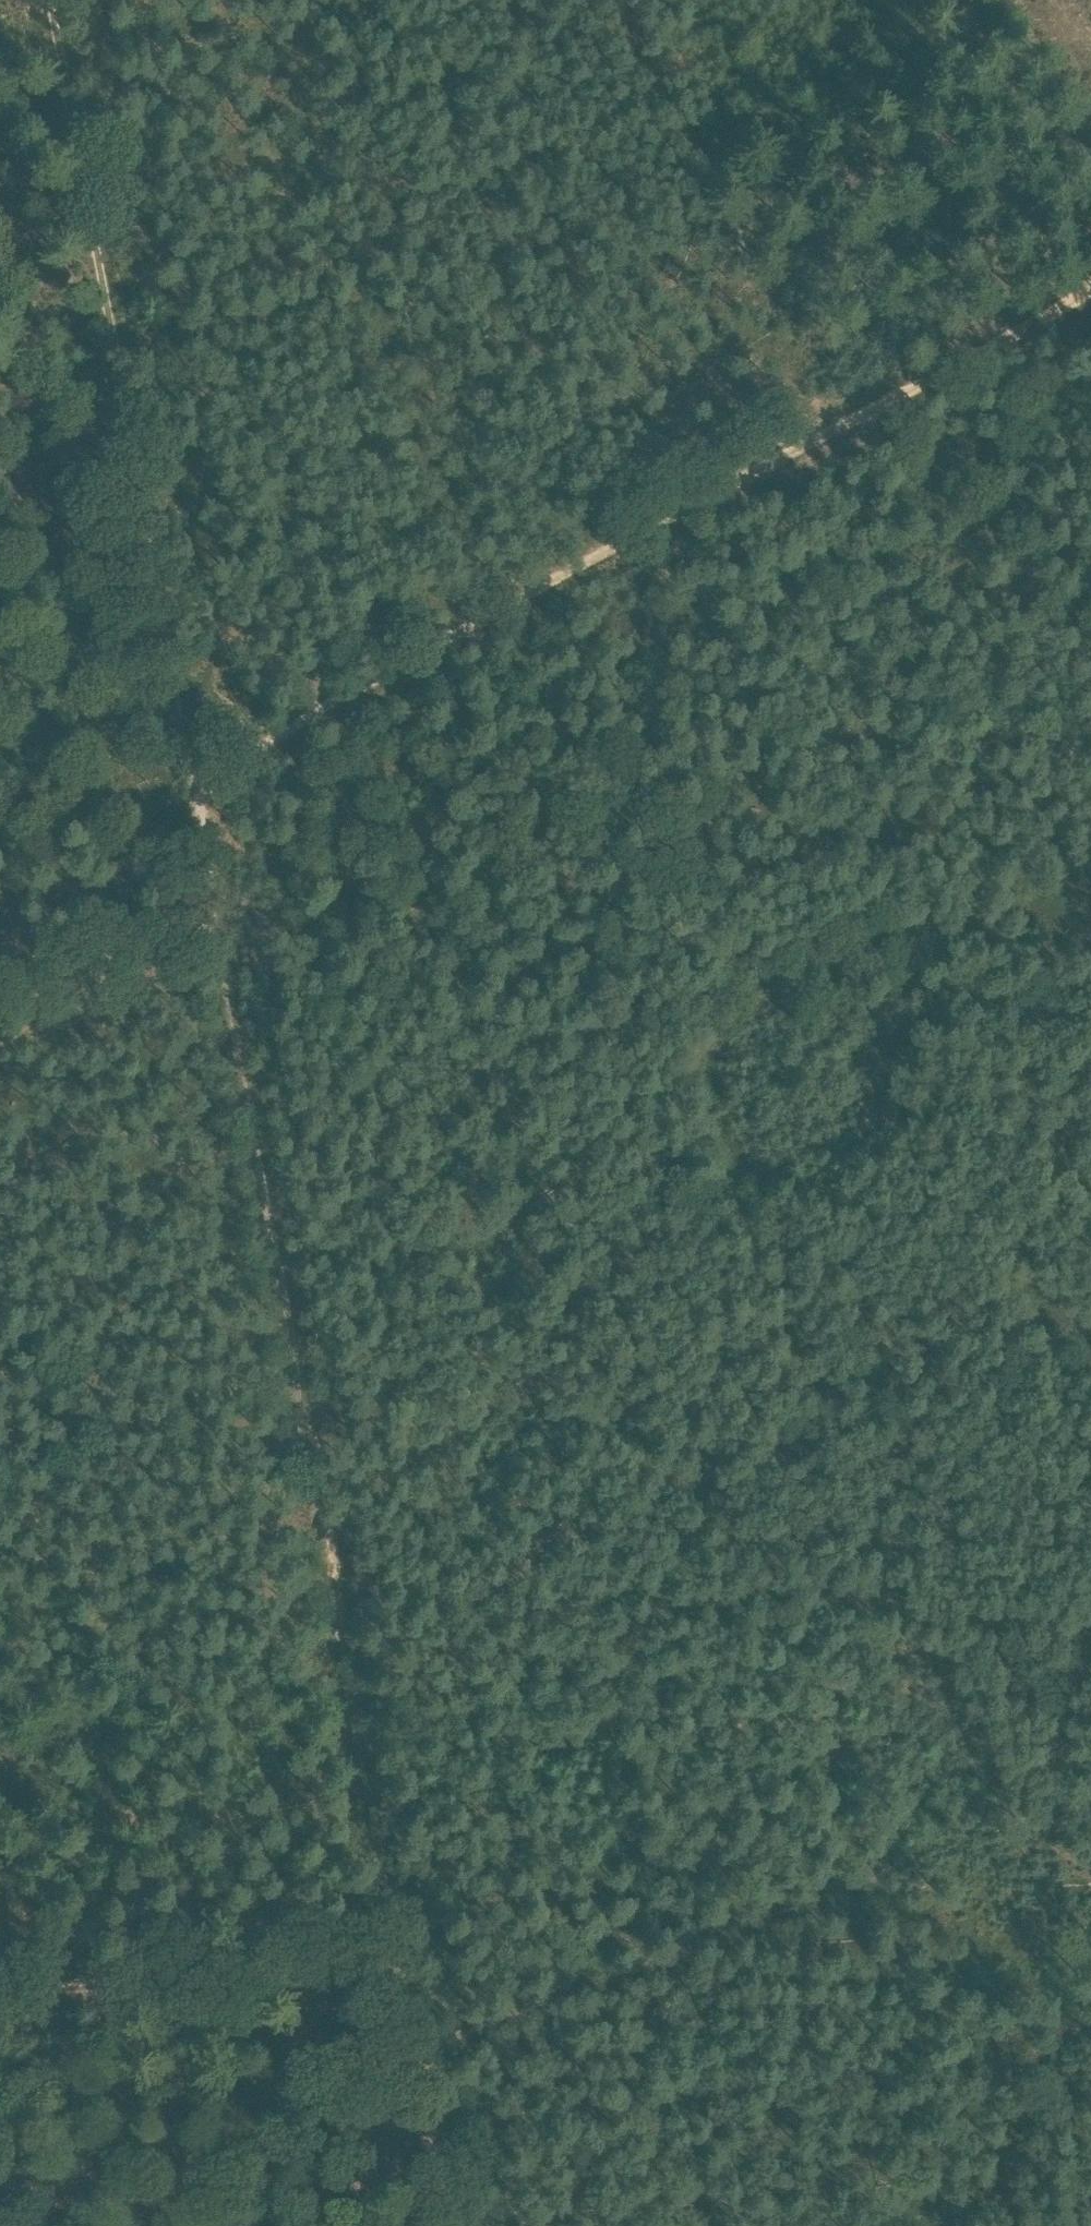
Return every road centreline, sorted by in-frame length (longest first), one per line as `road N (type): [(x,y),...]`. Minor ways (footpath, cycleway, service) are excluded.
road 1 (track): [(450,2225),(220,928)]
road 2 (track): [(1090,303),(194,773),(220,928)]
road 3 (track): [(55,0),(194,773)]
road 4 (track): [(1090,1792),(421,2052)]
road 5 (track): [(0,2000),(400,1963)]
road 6 (track): [(220,928),(0,984)]

